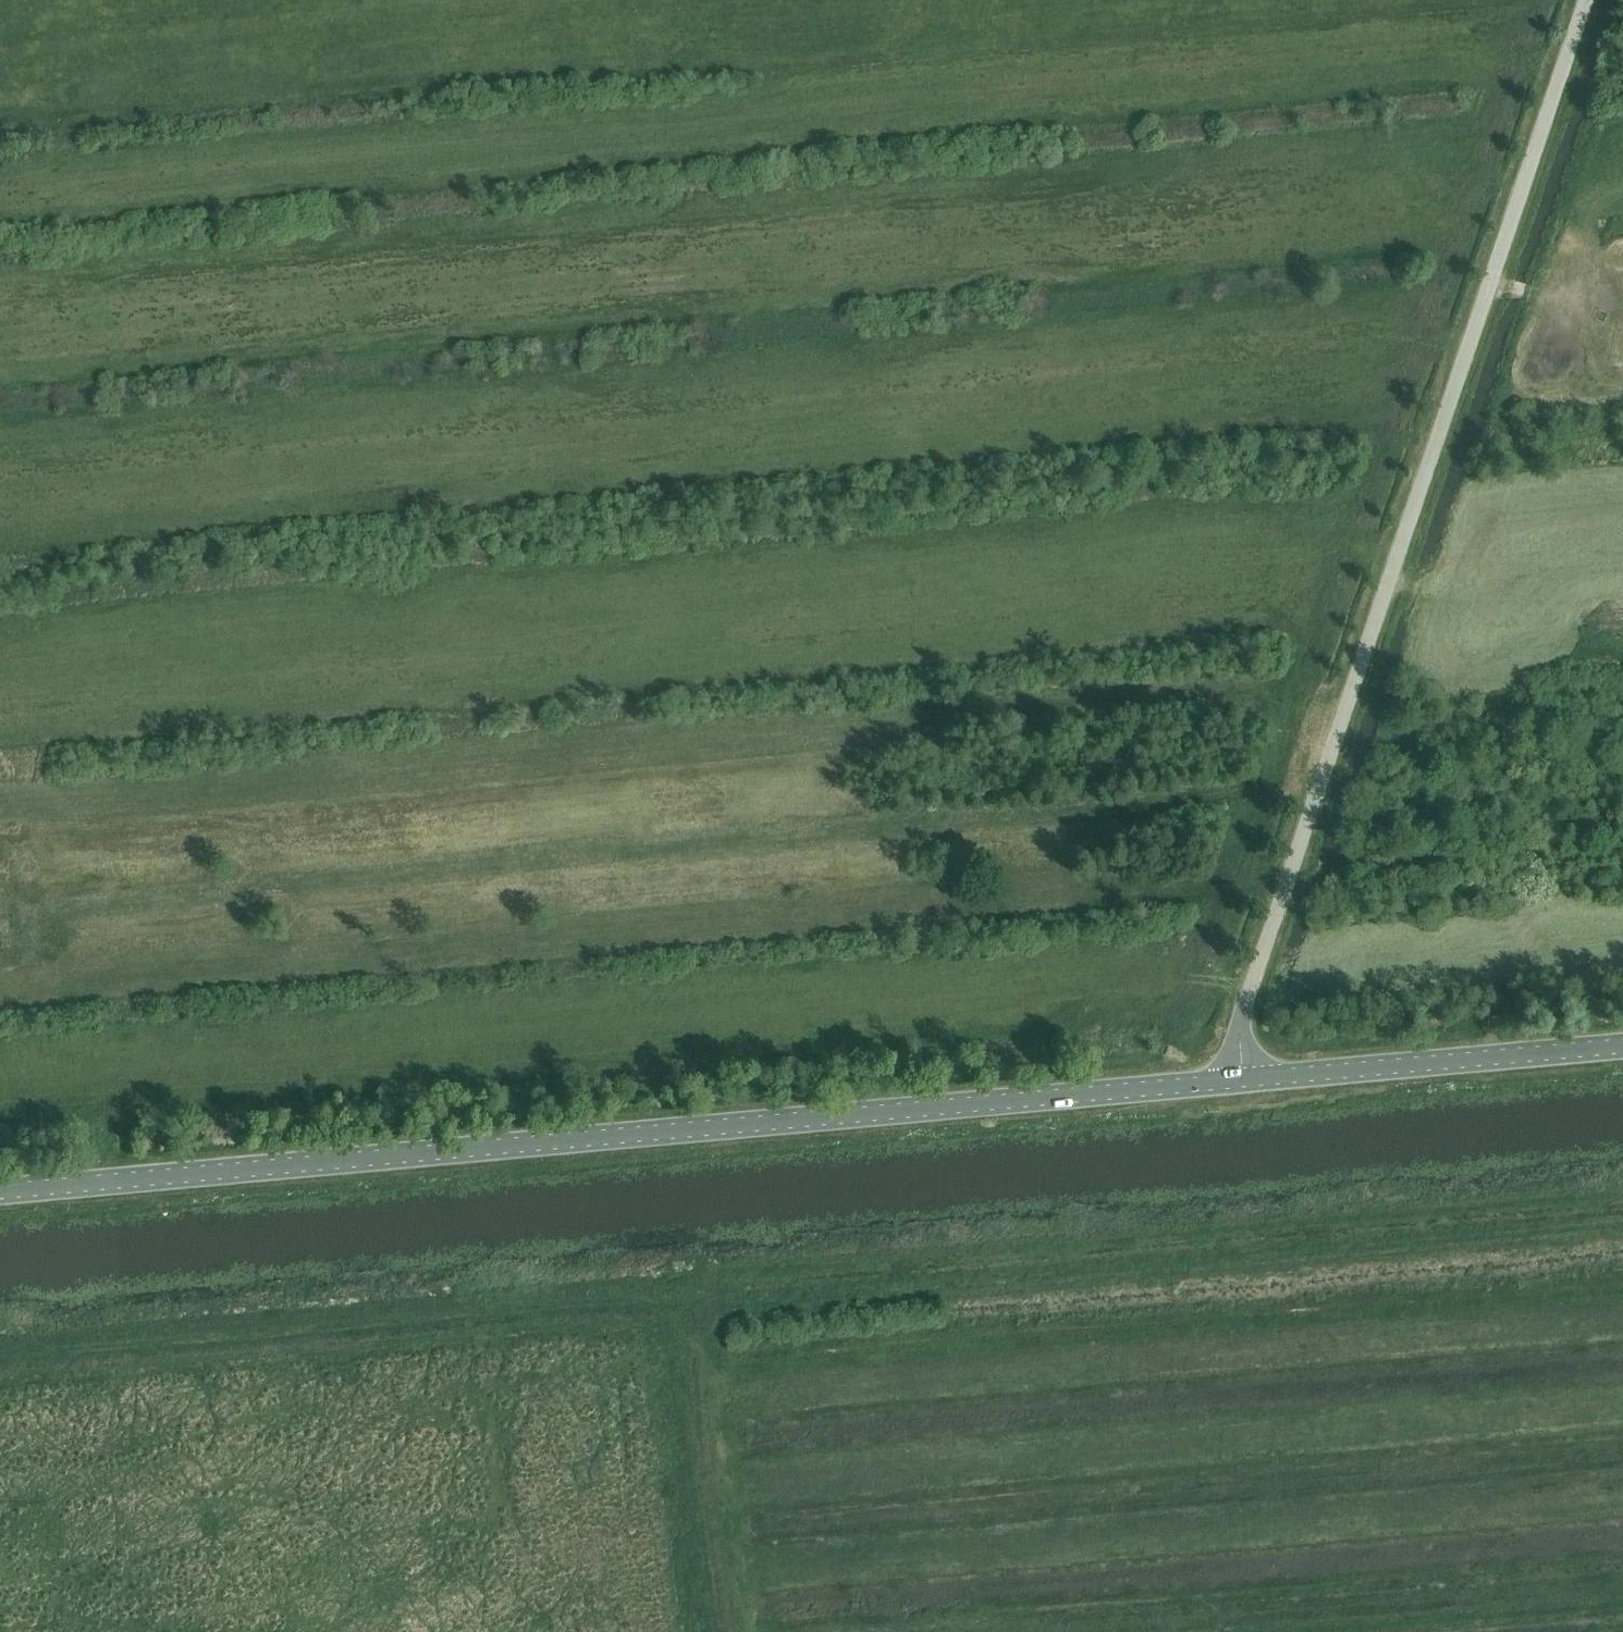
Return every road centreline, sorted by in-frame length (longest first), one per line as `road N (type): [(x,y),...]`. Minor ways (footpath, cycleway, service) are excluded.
road 1 (tertiary): [(0,1190),(1221,1081)]
road 2 (unclassified): [(1221,1081),(1588,0)]
road 3 (tertiary): [(1221,1081),(1622,1044)]

